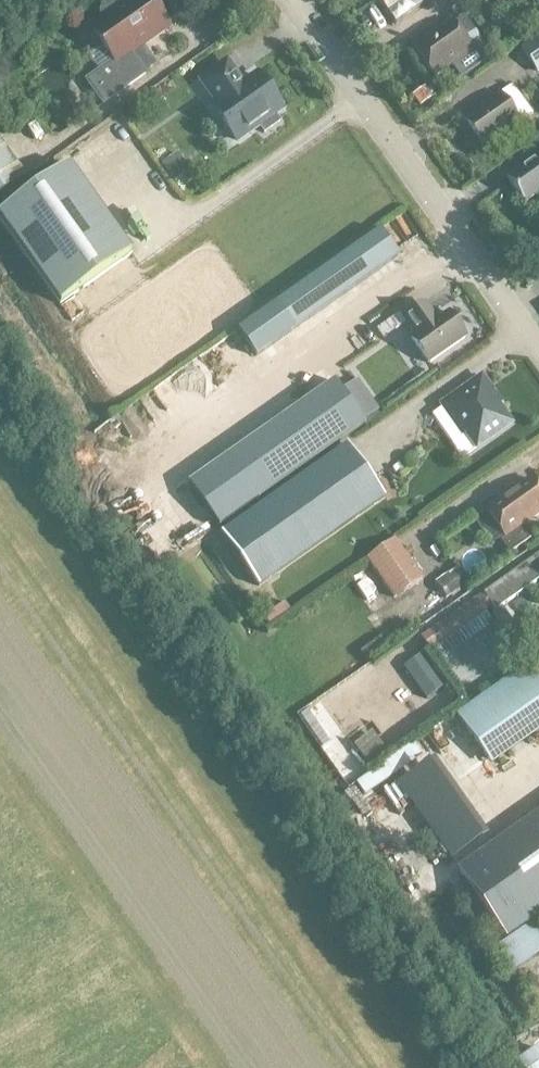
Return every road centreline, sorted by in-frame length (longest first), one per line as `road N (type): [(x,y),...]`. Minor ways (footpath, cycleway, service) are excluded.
road 1 (unclassified): [(538,344),(296,0)]

